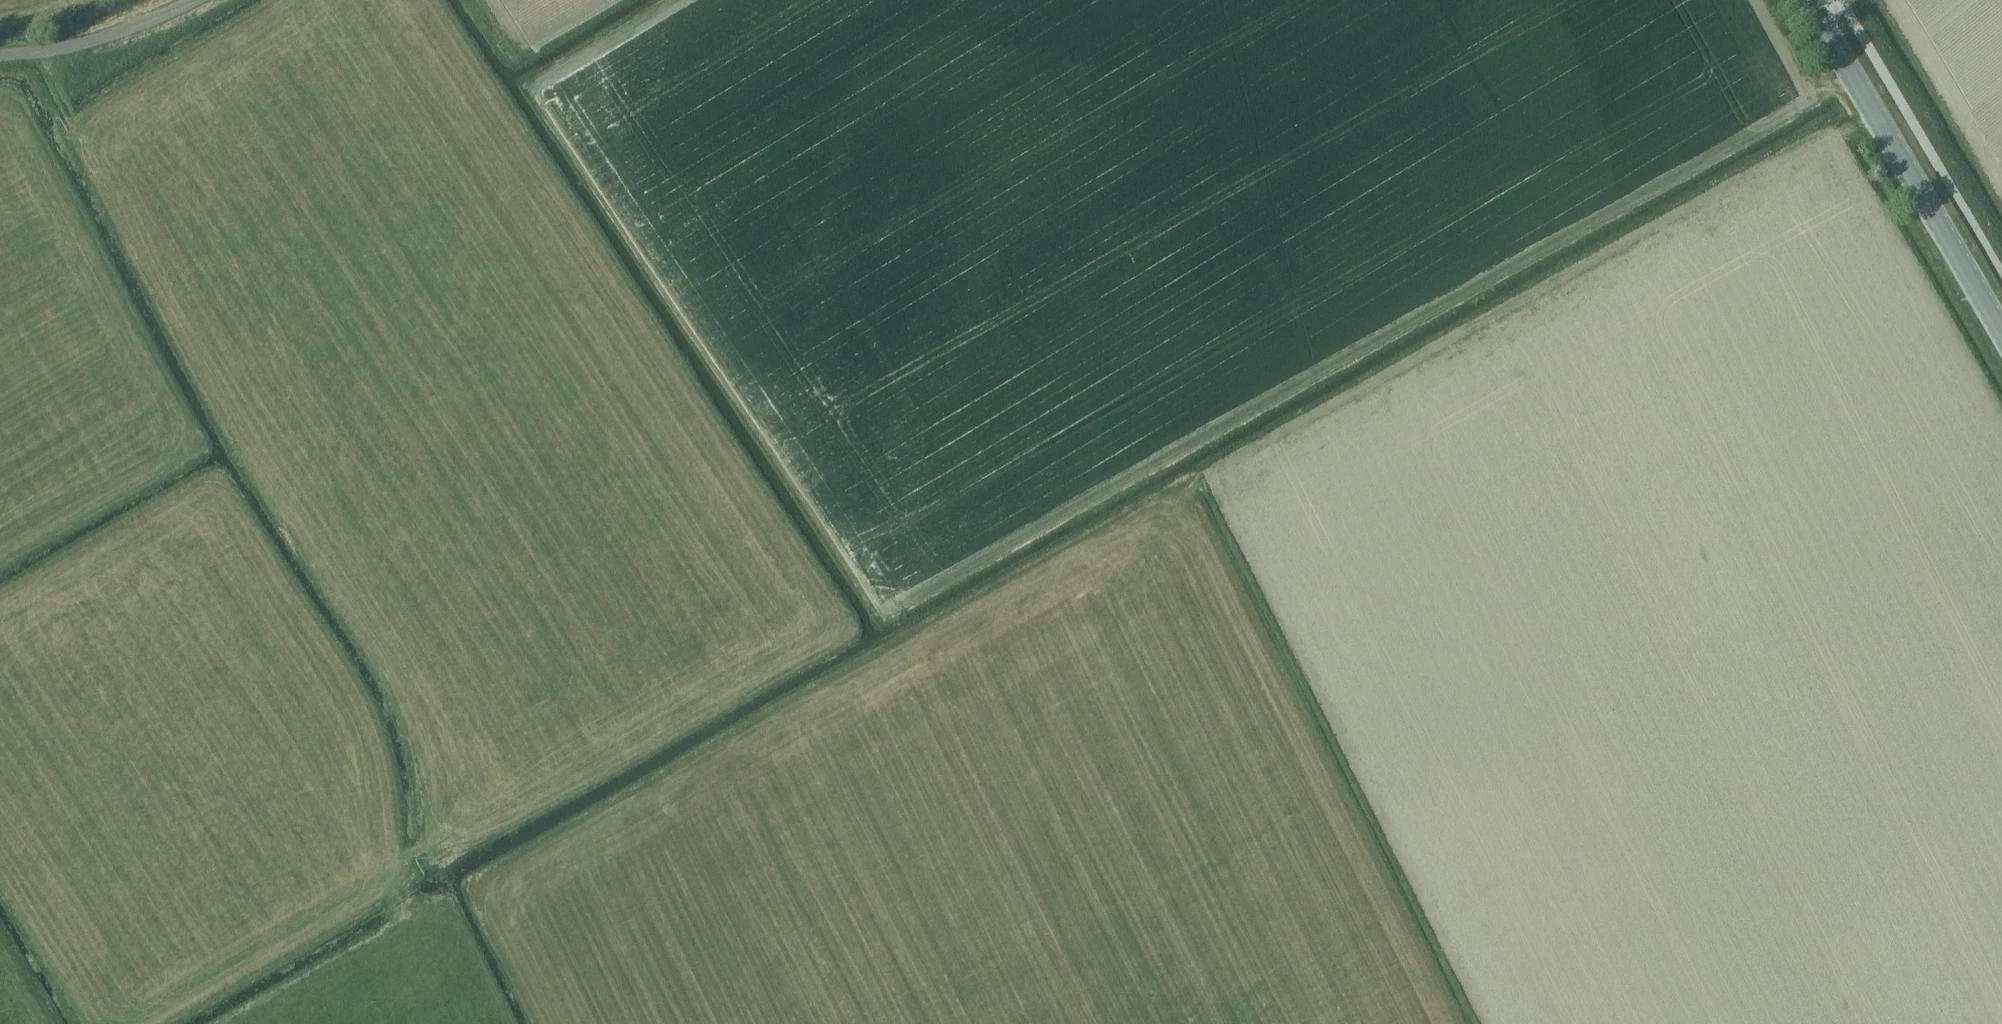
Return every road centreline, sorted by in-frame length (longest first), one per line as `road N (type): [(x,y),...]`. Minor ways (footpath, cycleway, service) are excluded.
road 1 (primary): [(2001,335),(1806,0)]
road 2 (unclassified): [(0,56),(119,31),(191,0)]

